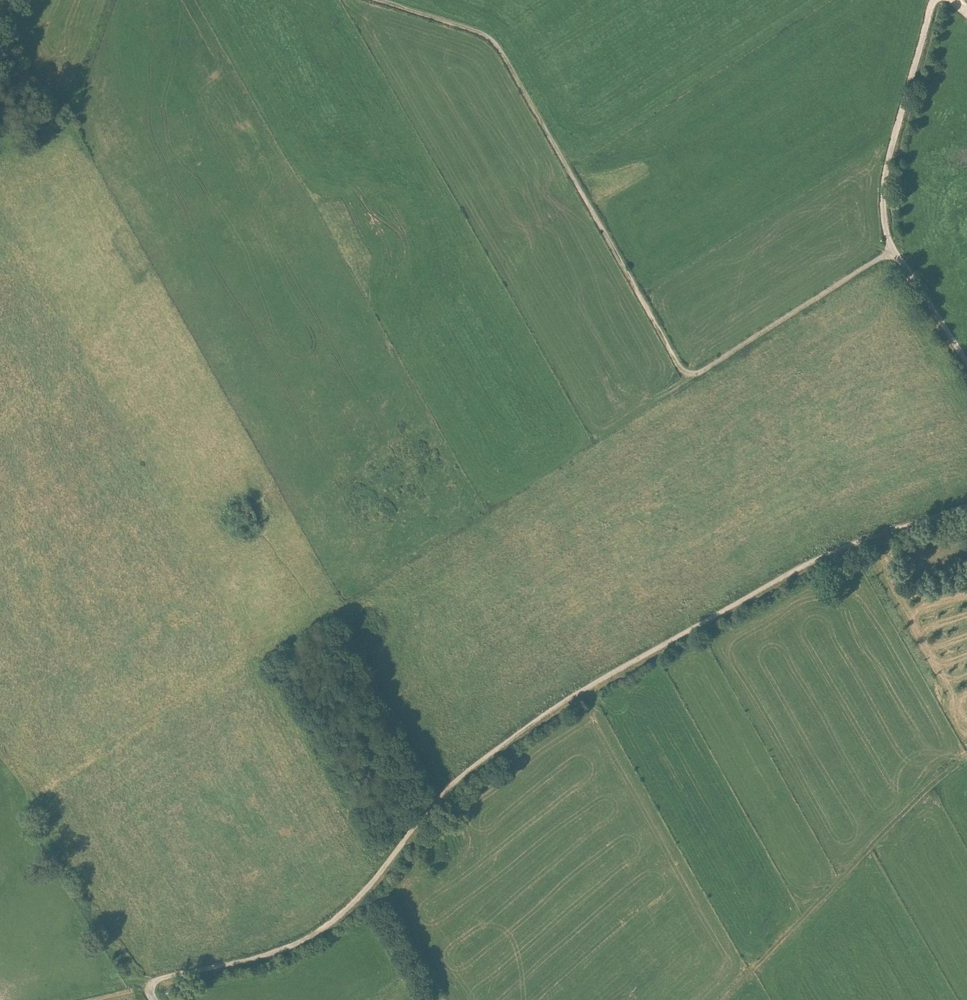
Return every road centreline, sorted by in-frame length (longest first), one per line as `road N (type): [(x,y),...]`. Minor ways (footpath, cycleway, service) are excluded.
road 1 (track): [(966,505),(794,571),(559,705),(446,790),(334,923),(252,960),(150,982),(152,999)]
road 2 (track): [(892,251),(694,381),(502,53),(486,38),(363,0)]
road 3 (track): [(722,999),(966,757)]
road 4 (track): [(892,251),(883,187),(932,0)]
road 5 (track): [(966,364),(892,251)]

